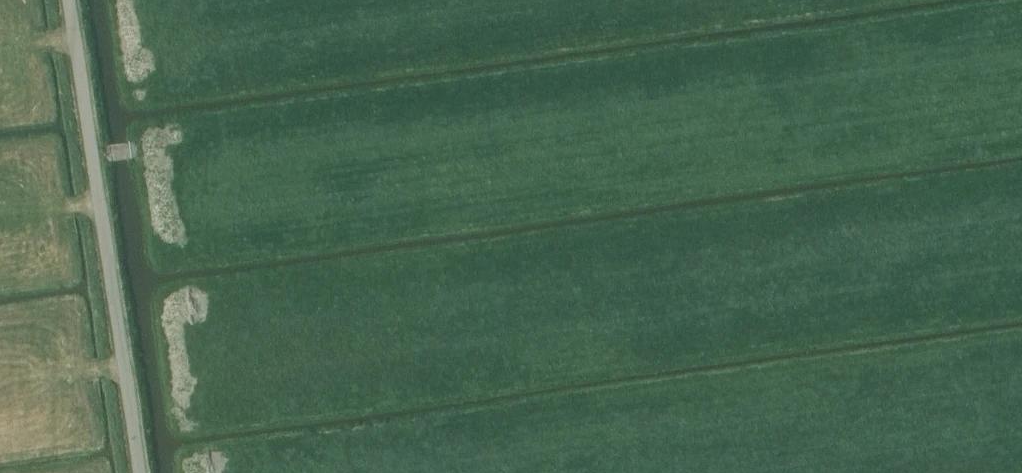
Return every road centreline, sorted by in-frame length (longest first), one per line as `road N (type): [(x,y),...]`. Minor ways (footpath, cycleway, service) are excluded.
road 1 (unclassified): [(138,472),(68,0)]

